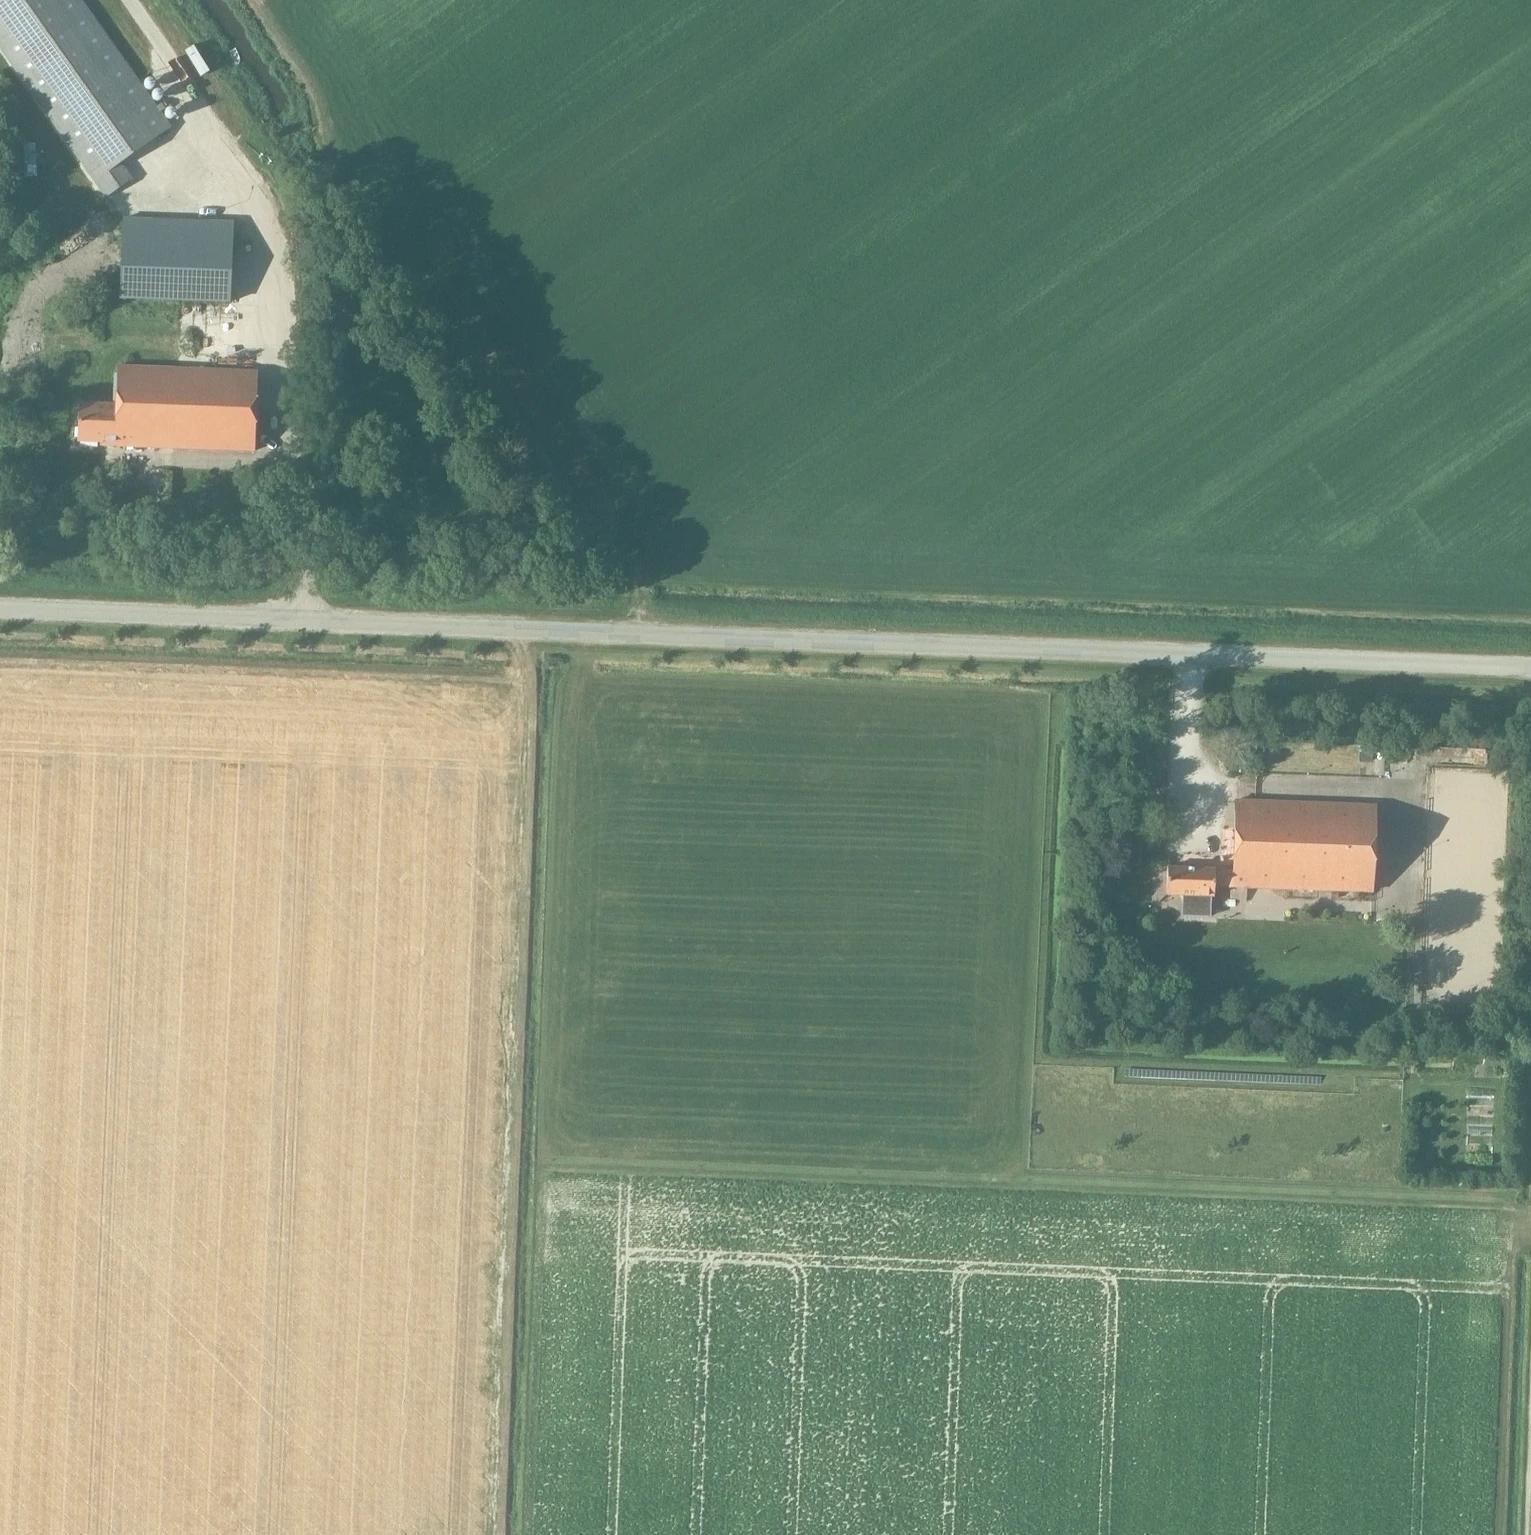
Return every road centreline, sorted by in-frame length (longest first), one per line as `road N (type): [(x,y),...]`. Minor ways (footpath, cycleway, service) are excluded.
road 1 (unclassified): [(1530,670),(0,613)]

